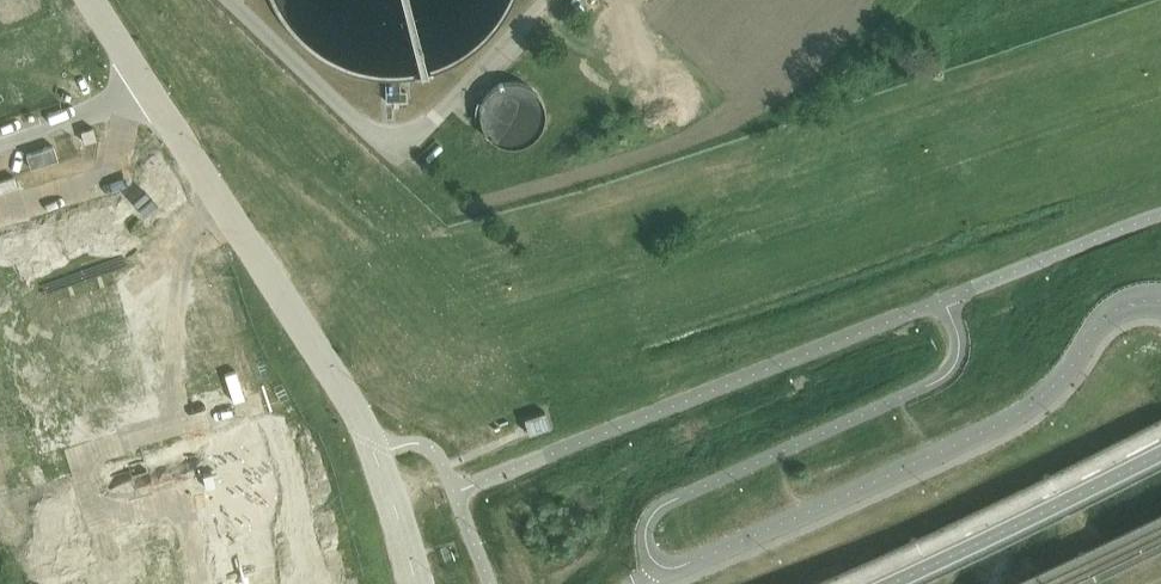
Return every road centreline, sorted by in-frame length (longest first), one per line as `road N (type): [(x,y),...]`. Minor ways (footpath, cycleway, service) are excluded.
road 1 (unclassified): [(421,583),(379,456),(345,396),(95,0)]

